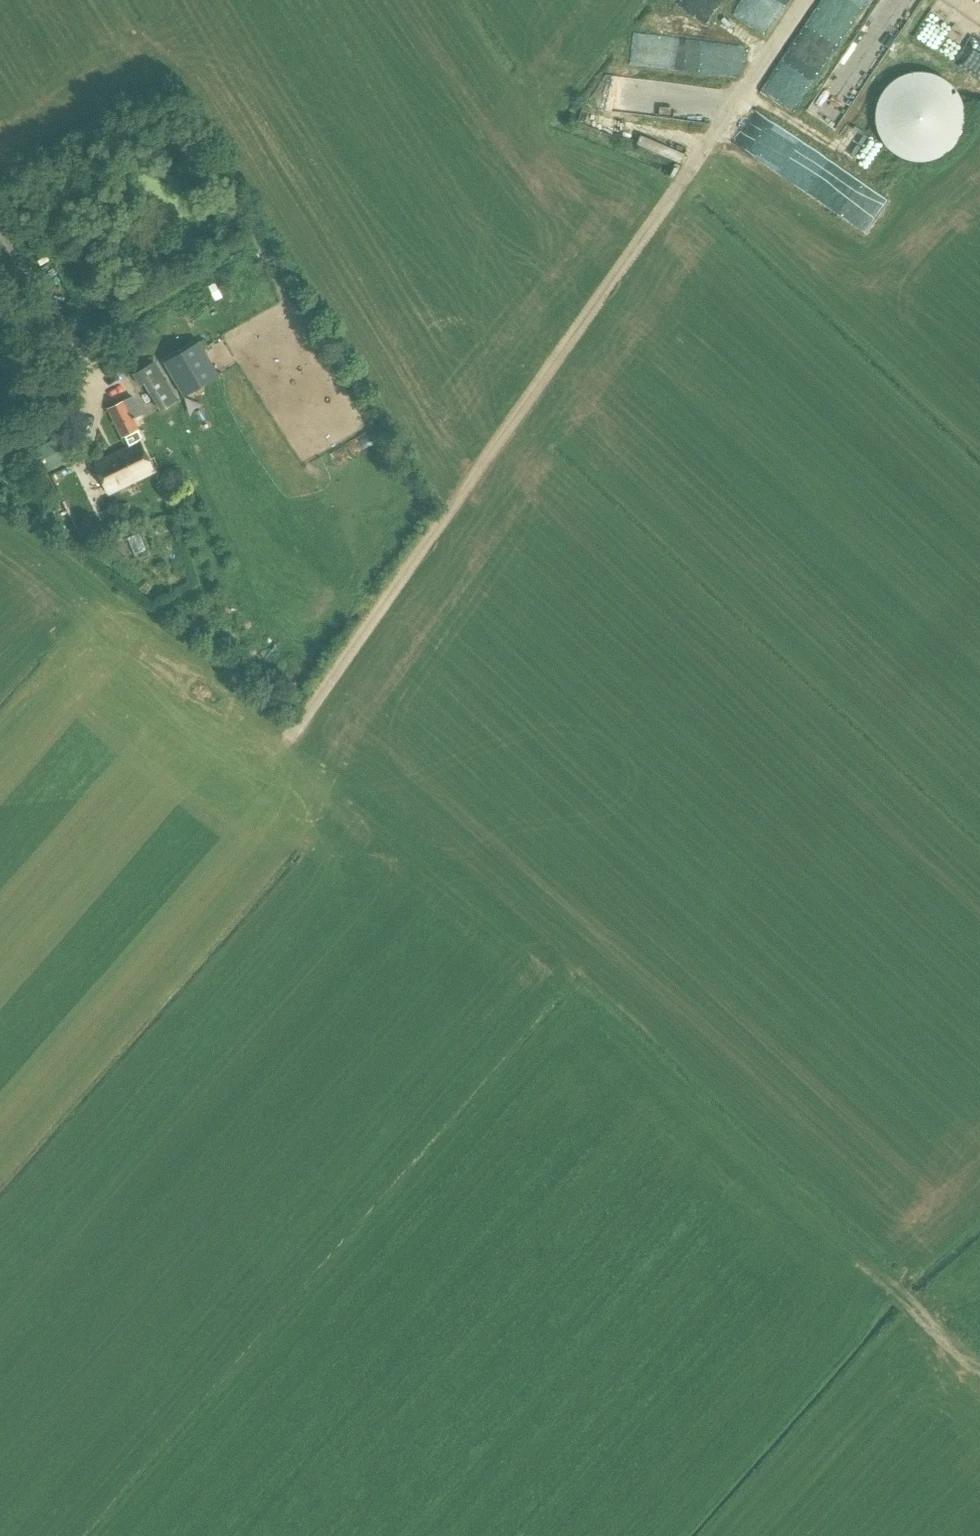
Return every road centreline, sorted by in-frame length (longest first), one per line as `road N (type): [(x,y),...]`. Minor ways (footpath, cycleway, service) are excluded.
road 1 (track): [(577,1008),(979,1369)]

